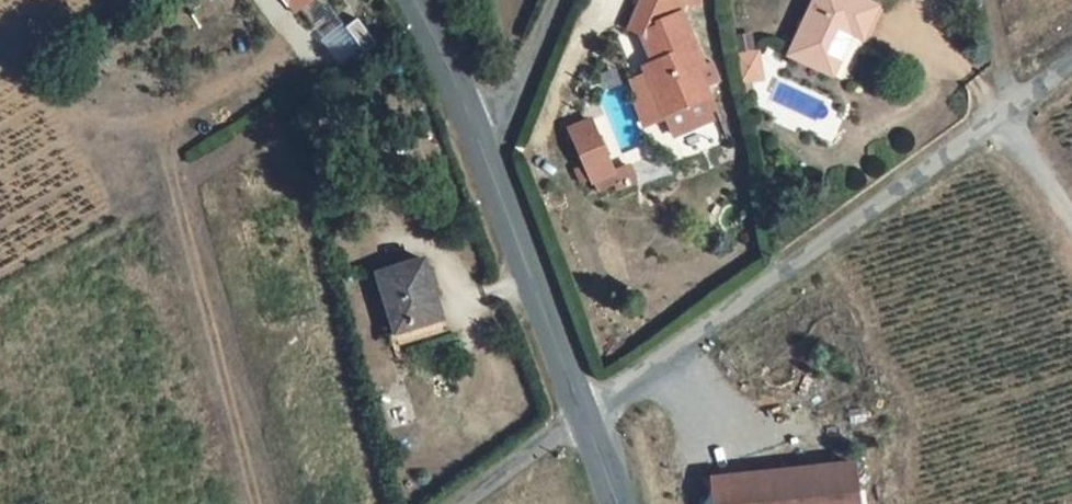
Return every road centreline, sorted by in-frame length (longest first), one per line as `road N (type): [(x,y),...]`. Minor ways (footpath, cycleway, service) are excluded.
road 1 (unclassified): [(587,416),(1071,60)]
road 2 (secondary): [(483,146),(587,416)]
road 3 (unclassified): [(576,0),(562,39),(483,146)]
road 4 (secondary): [(414,0),(445,50),(483,146)]
road 5 (unclassified): [(459,503),(587,416)]

